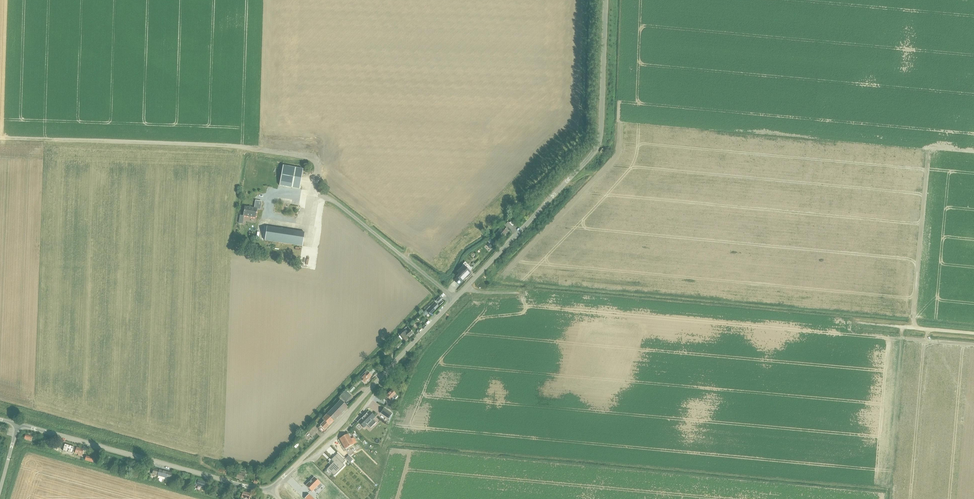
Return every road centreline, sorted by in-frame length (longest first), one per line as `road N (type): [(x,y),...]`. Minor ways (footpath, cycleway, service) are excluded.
road 1 (unclassified): [(454,299),(596,149),(606,0)]
road 2 (unclassified): [(268,489),(18,424)]
road 3 (residential): [(454,299),(326,197)]
road 4 (residential): [(295,465),(351,426),(392,364)]
road 5 (unclassified): [(295,465),(392,364)]
road 6 (unclassified): [(973,335),(837,322)]

